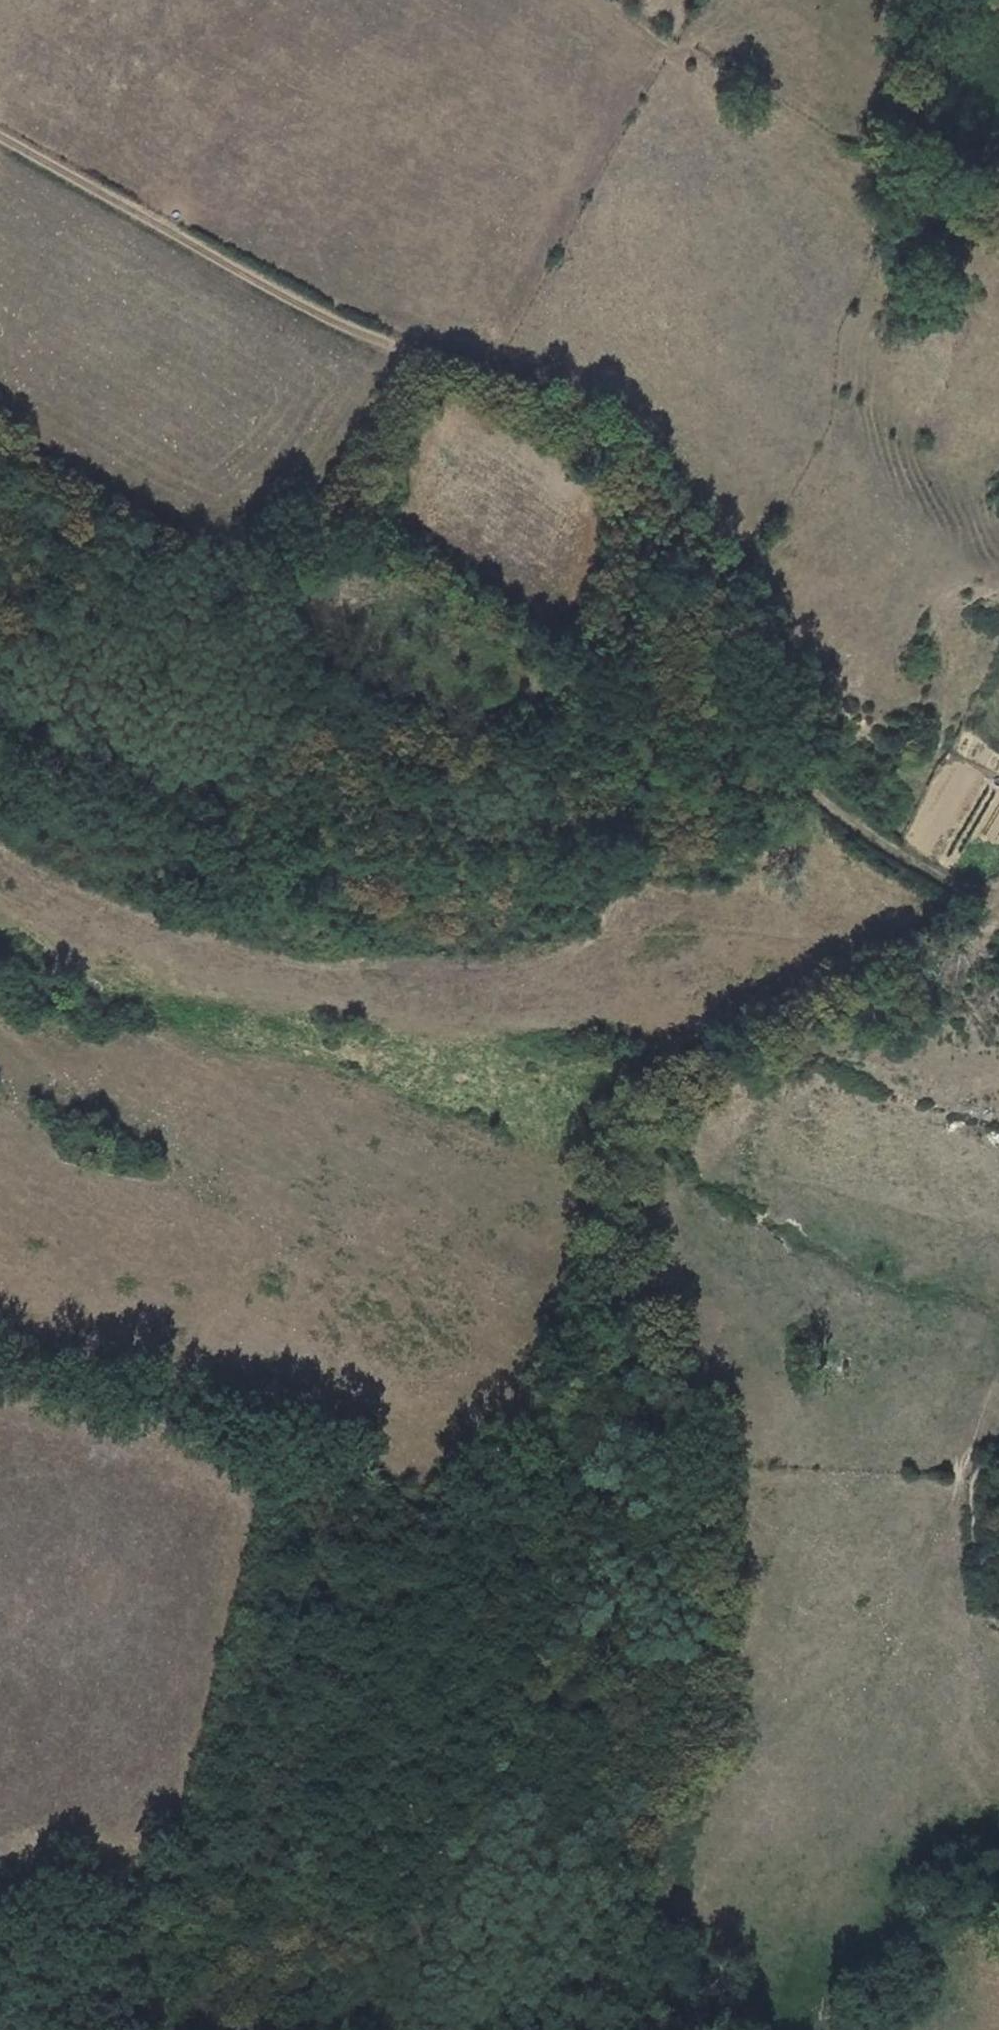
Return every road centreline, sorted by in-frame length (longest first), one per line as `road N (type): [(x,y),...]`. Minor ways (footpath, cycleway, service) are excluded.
road 1 (track): [(998,889),(956,889),(825,801),(785,759),(680,534),(628,479),(538,405),(334,322),(0,136)]

